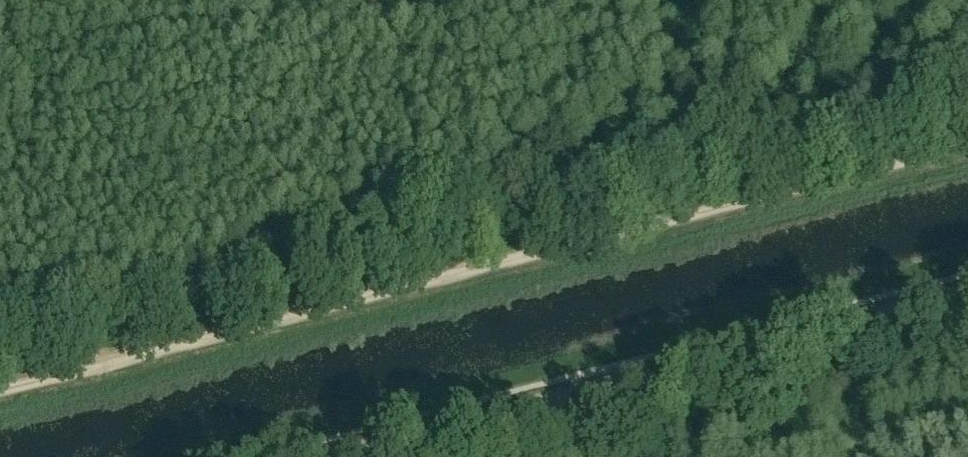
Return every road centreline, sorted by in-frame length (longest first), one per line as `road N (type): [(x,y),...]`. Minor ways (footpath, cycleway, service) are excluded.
road 1 (track): [(967,143),(0,392)]
road 2 (unclassified): [(328,456),(967,290)]

